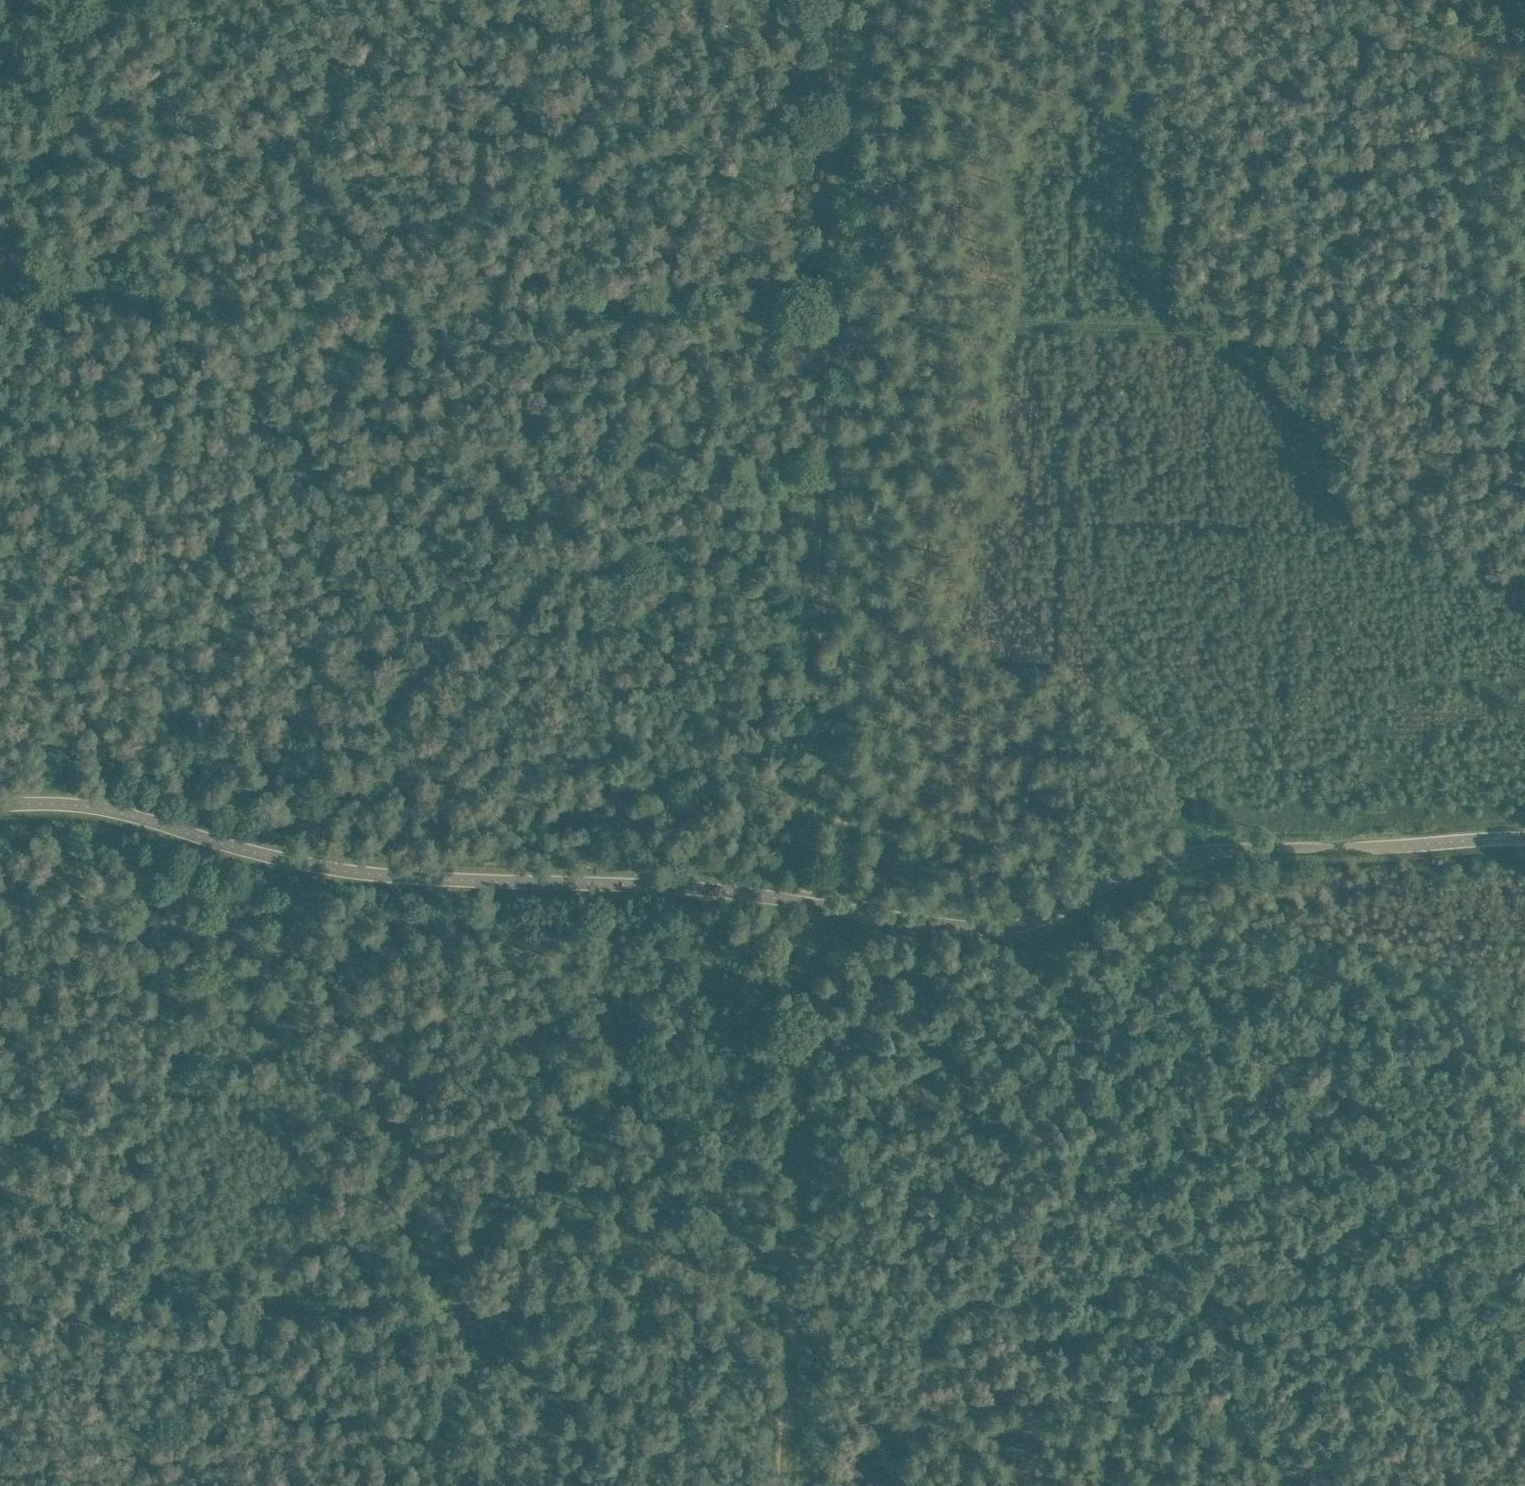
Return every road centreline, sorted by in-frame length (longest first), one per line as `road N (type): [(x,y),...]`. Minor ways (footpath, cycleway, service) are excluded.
road 1 (track): [(0,275),(1524,323)]
road 2 (track): [(0,1295),(786,1333)]

